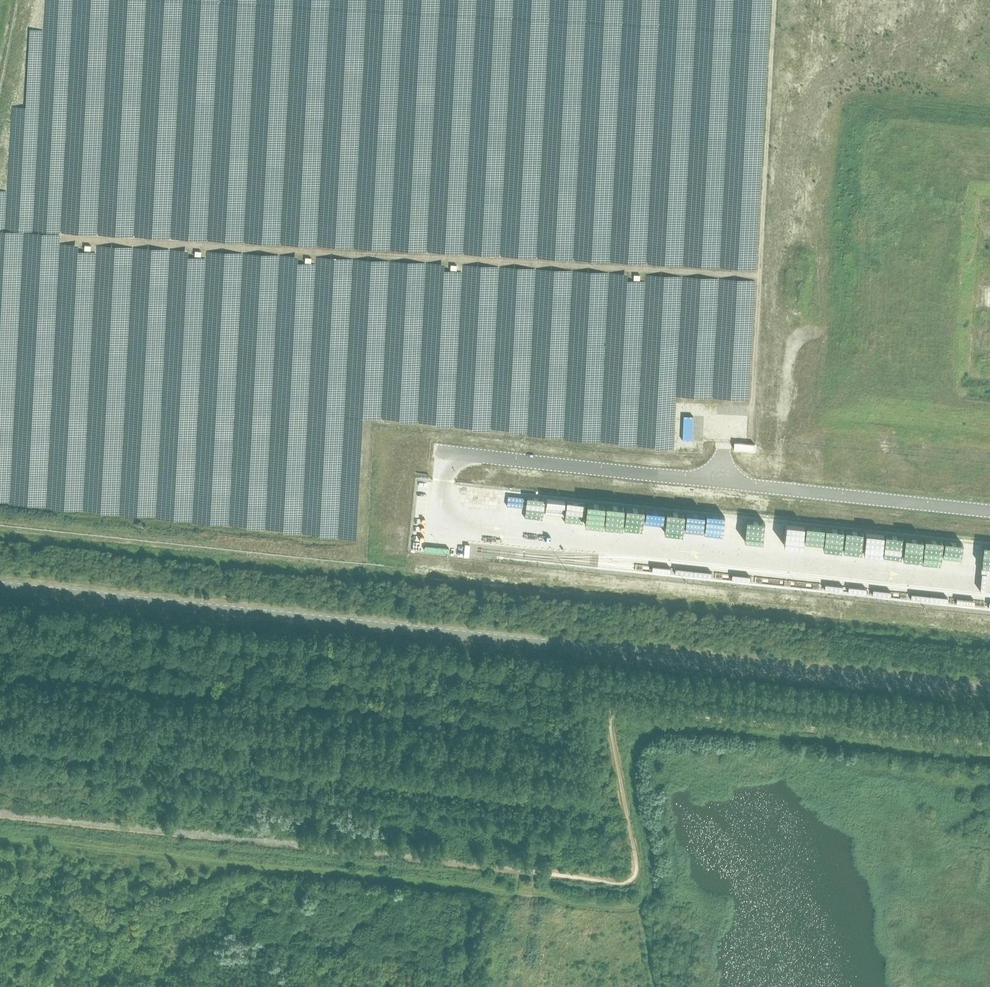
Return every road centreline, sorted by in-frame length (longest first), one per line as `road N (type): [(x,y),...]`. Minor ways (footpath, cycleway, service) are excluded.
road 1 (unclassified): [(989,691),(0,587)]
road 2 (unclassified): [(989,511),(440,453)]

